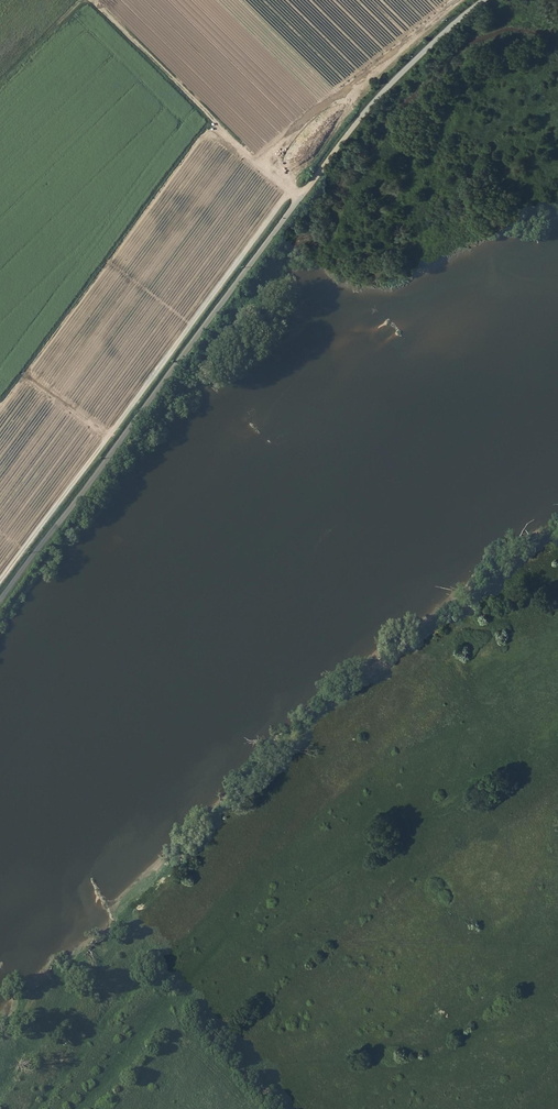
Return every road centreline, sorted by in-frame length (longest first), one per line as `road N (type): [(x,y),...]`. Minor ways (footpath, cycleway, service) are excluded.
road 1 (track): [(0,600),(370,109),(482,0)]

